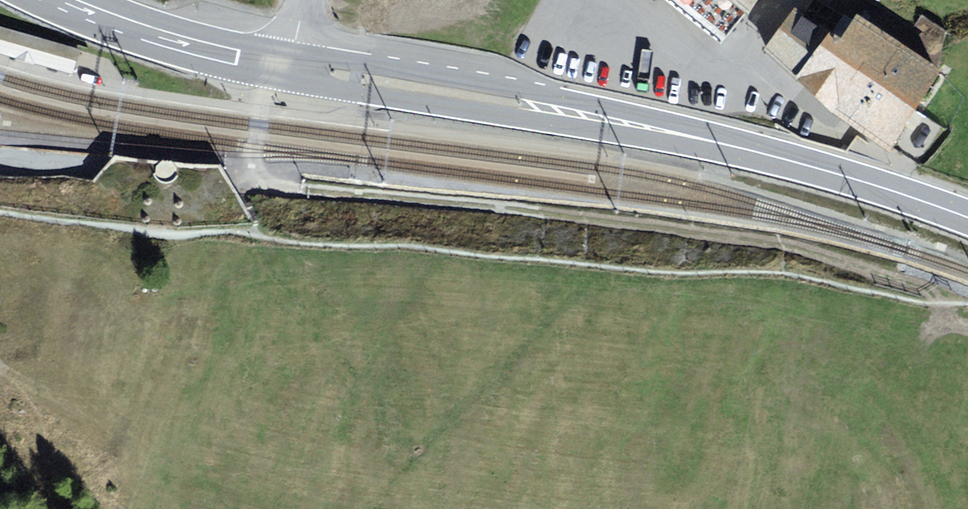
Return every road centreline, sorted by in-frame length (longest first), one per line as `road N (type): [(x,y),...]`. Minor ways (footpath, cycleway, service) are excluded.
road 1 (primary): [(967,220),(719,142),(223,53),(62,0)]
road 2 (track): [(936,302),(915,285),(729,236),(267,183),(255,163)]
road 3 (track): [(0,141),(255,163)]

